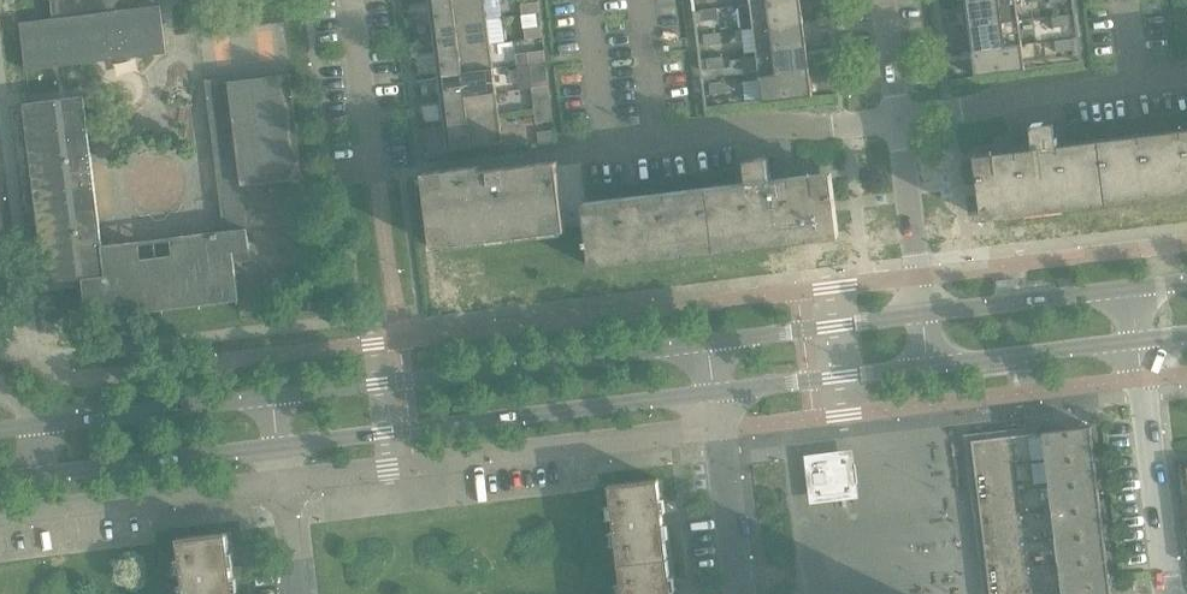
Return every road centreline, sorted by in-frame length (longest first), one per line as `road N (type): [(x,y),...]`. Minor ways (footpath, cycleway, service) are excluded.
road 1 (tertiary): [(708,344),(272,398)]
road 2 (residential): [(282,482),(718,429)]
road 3 (tertiary): [(278,448),(713,393)]
road 4 (residential): [(899,121),(769,126),(563,154)]
road 5 (residential): [(899,121),(1186,71)]
road 6 (residential): [(0,516),(282,482)]
road 7 (tertiary): [(0,482),(278,448)]
road 8 (tertiary): [(272,398),(0,431)]
road 9 (tertiary): [(923,315),(708,344)]
road 10 (tertiary): [(713,393),(927,368)]
road 11 (residential): [(1169,593),(1142,380)]
road 12 (tertiary): [(927,368),(1138,342)]
road 13 (tertiary): [(1132,289),(923,315)]
road 14 (residential): [(923,315),(899,121)]
road 15 (unclassified): [(378,176),(351,0)]
road 16 (residential): [(738,593),(718,429)]
road 17 (residential): [(899,121),(885,0)]

